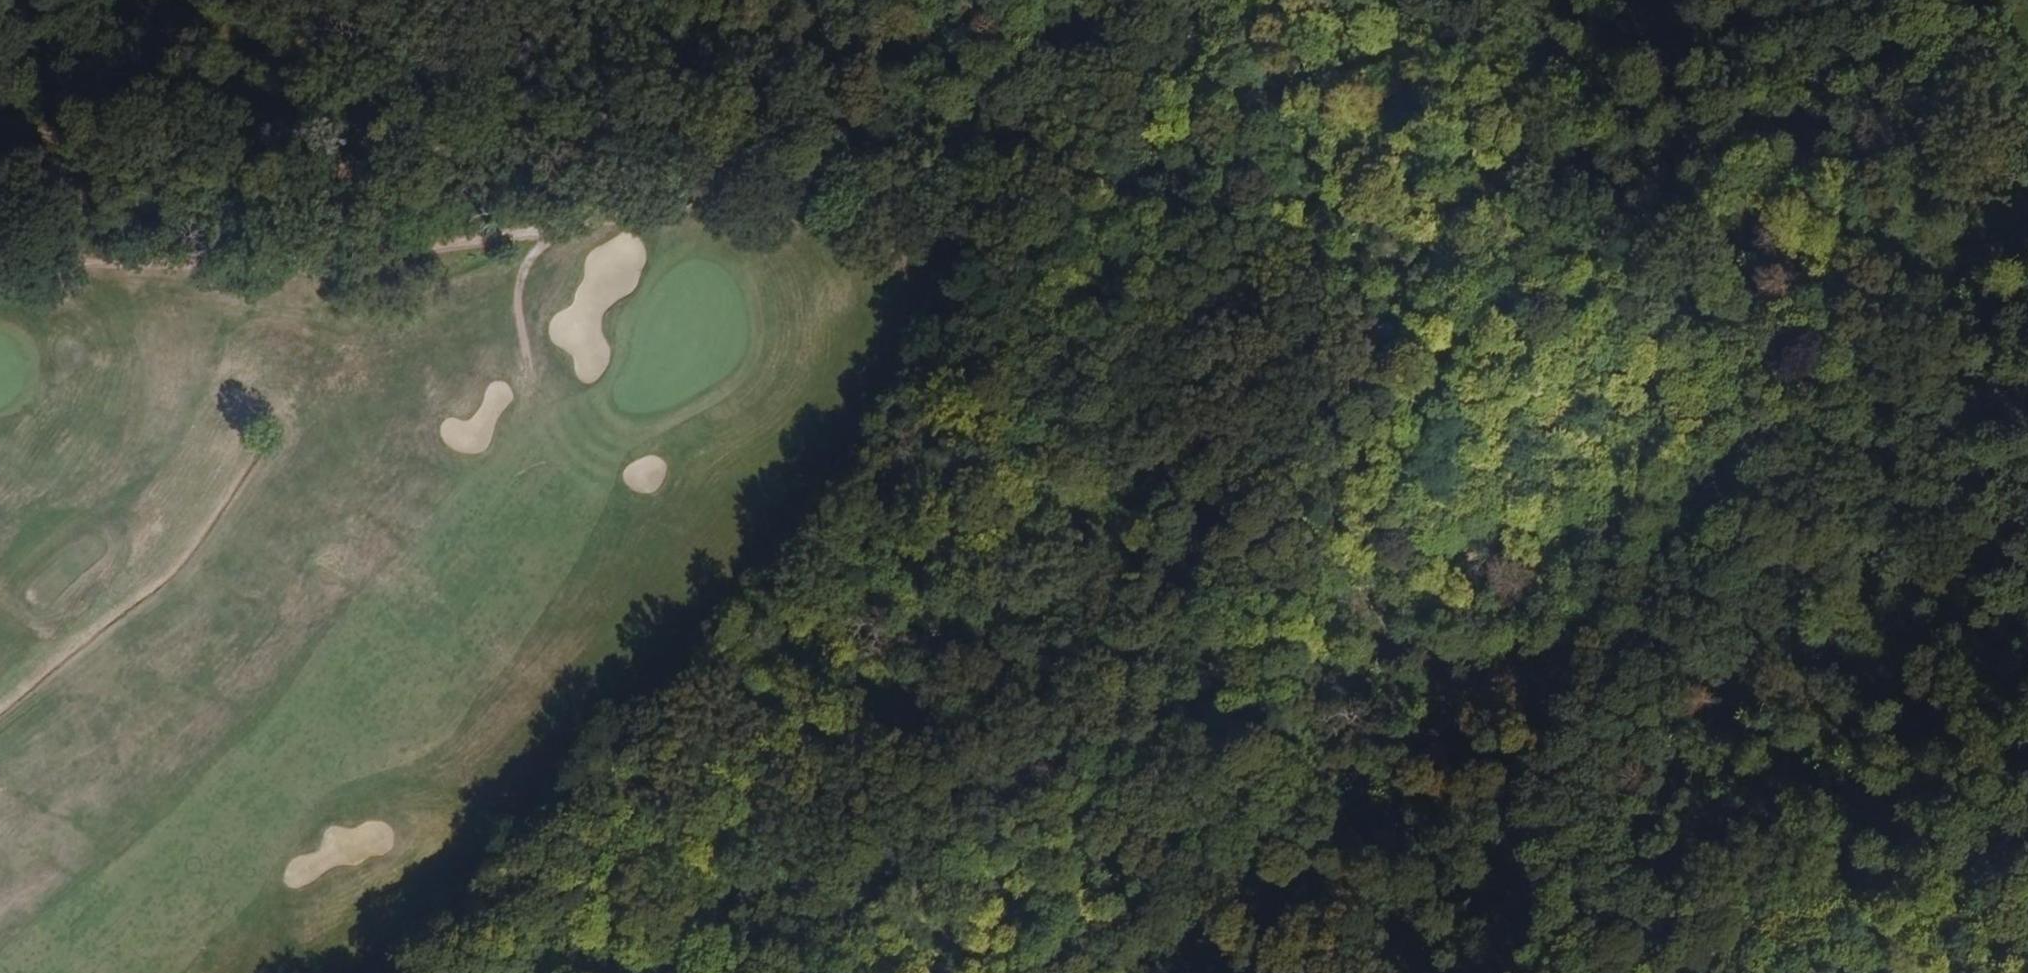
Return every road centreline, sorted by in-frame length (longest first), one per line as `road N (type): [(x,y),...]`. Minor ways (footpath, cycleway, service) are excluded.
road 1 (track): [(1783,526),(2027,804)]
road 2 (track): [(2027,159),(1943,101),(1808,55),(1741,0)]

